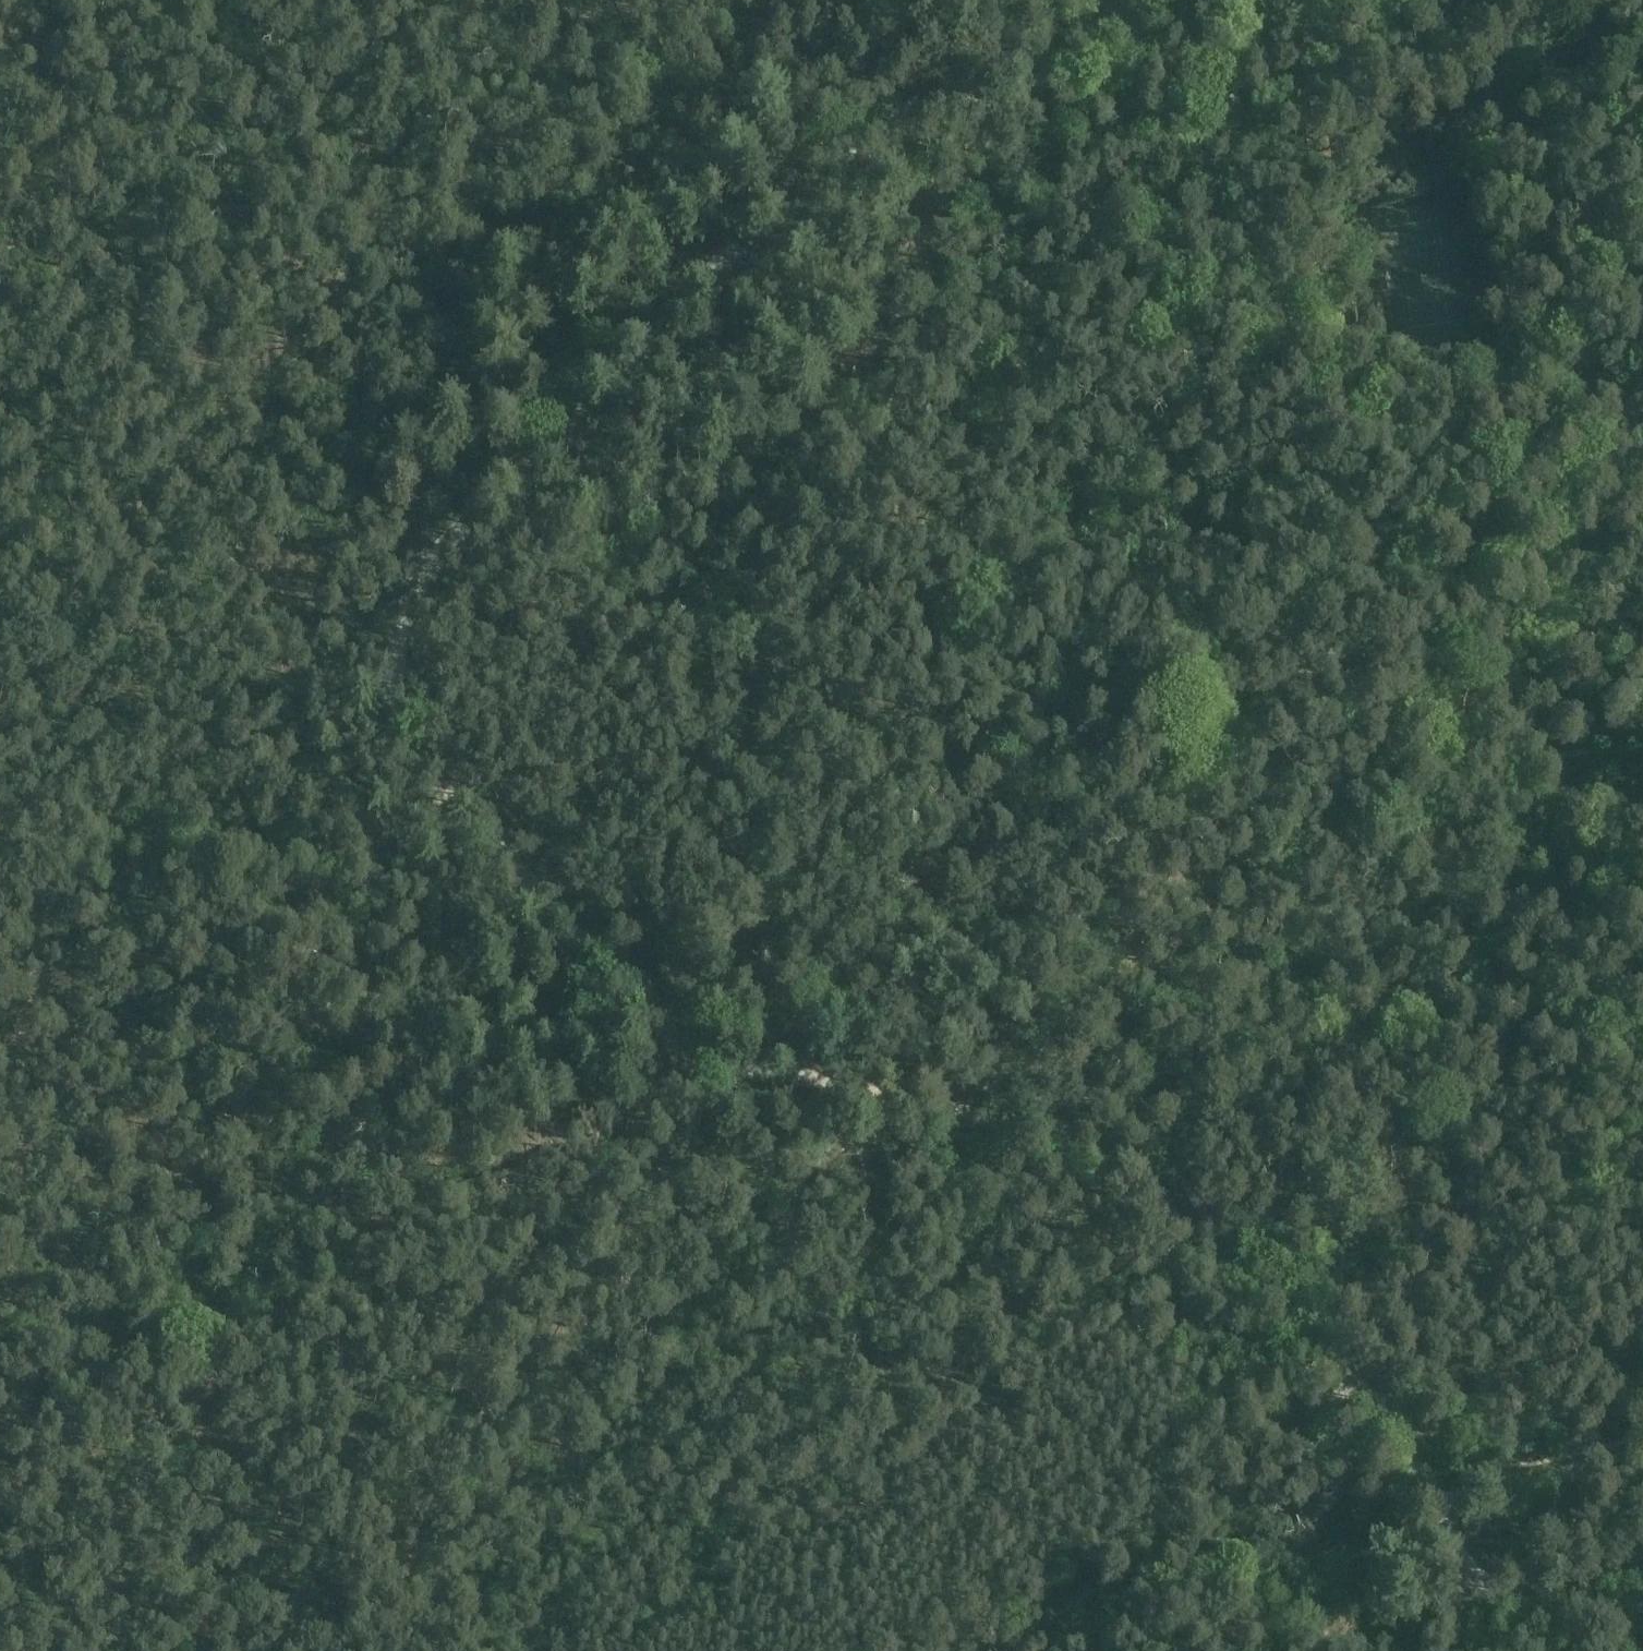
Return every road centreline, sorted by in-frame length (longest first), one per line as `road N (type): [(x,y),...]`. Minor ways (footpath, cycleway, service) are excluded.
road 1 (track): [(395,655),(310,679),(220,729),(93,763),(0,818)]
road 2 (track): [(1642,1447),(1430,1507)]

